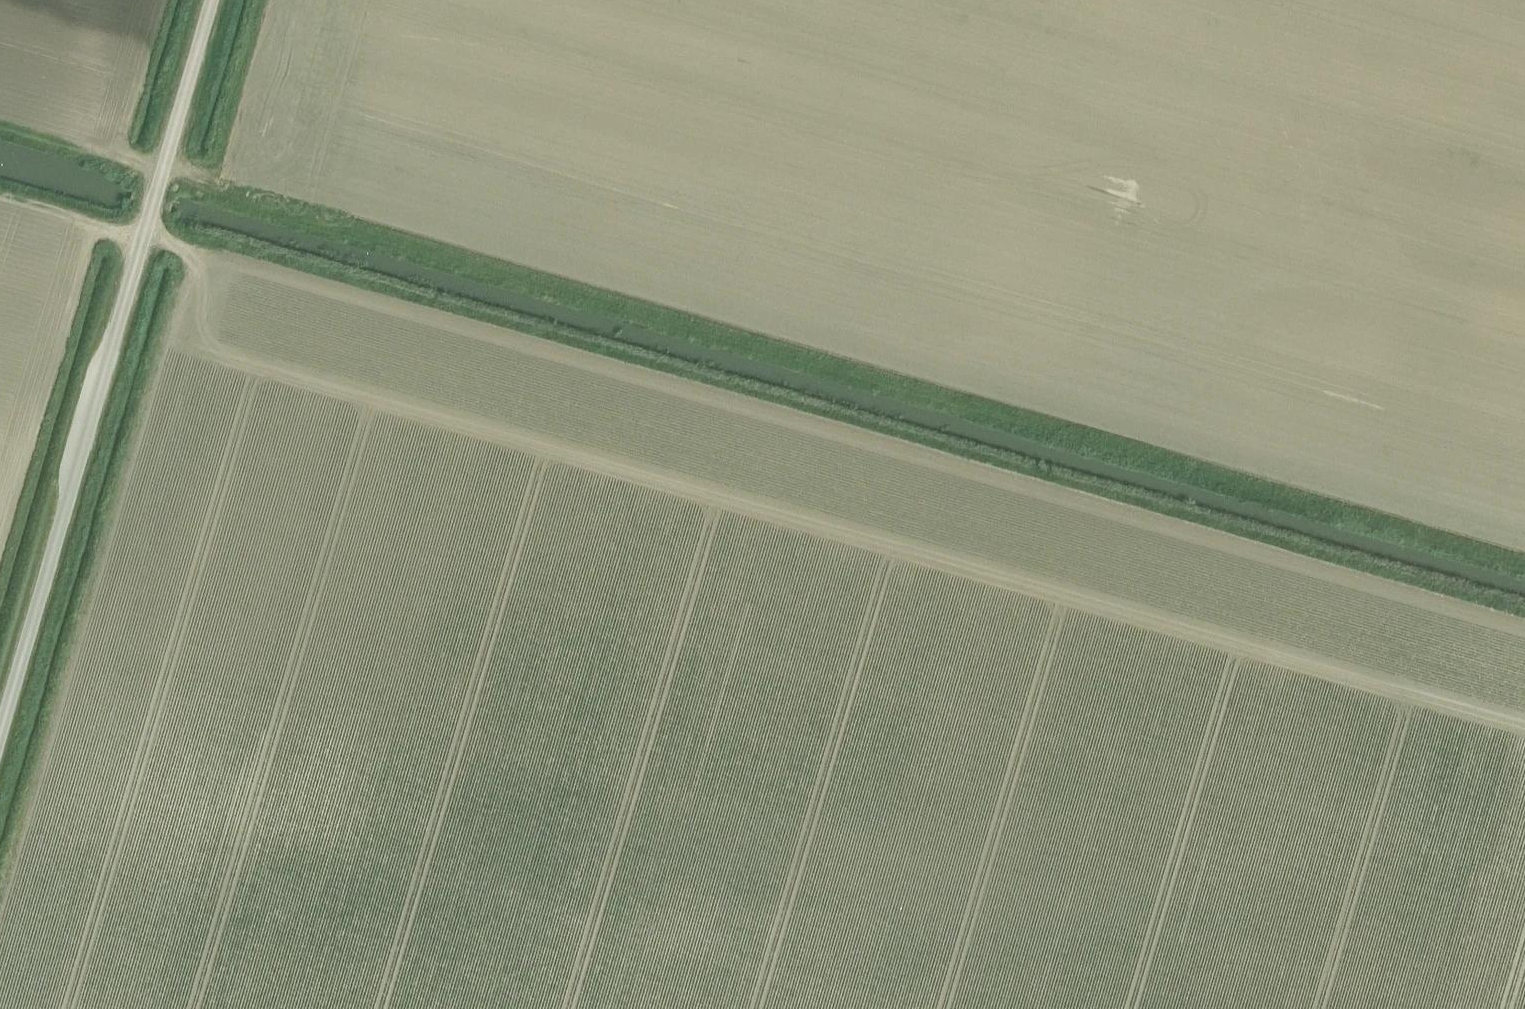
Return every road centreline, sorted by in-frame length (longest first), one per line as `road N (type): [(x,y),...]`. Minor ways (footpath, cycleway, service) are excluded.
road 1 (unclassified): [(0,735),(212,0)]

